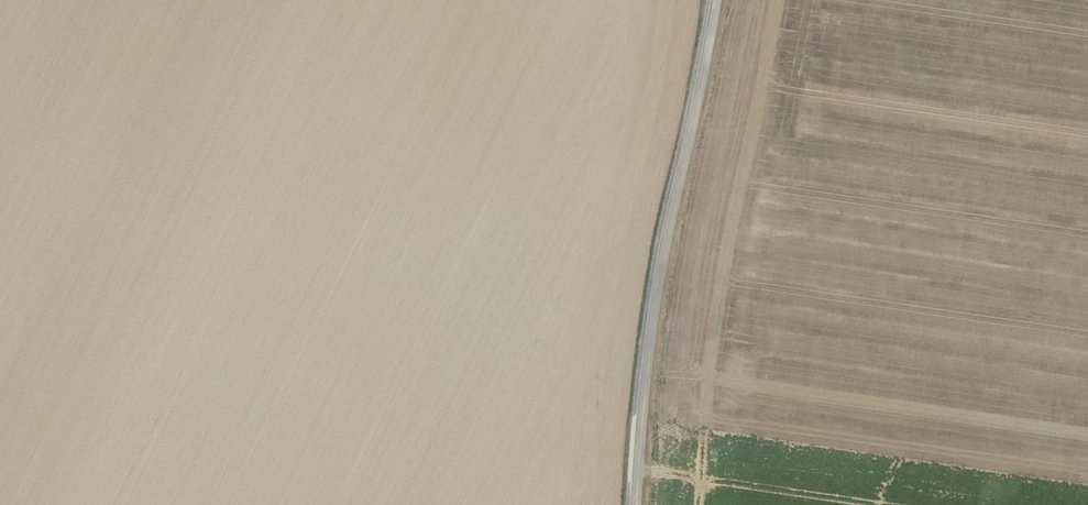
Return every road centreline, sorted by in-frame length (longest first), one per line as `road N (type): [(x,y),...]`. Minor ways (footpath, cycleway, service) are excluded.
road 1 (track): [(723,0),(666,285),(643,504)]

